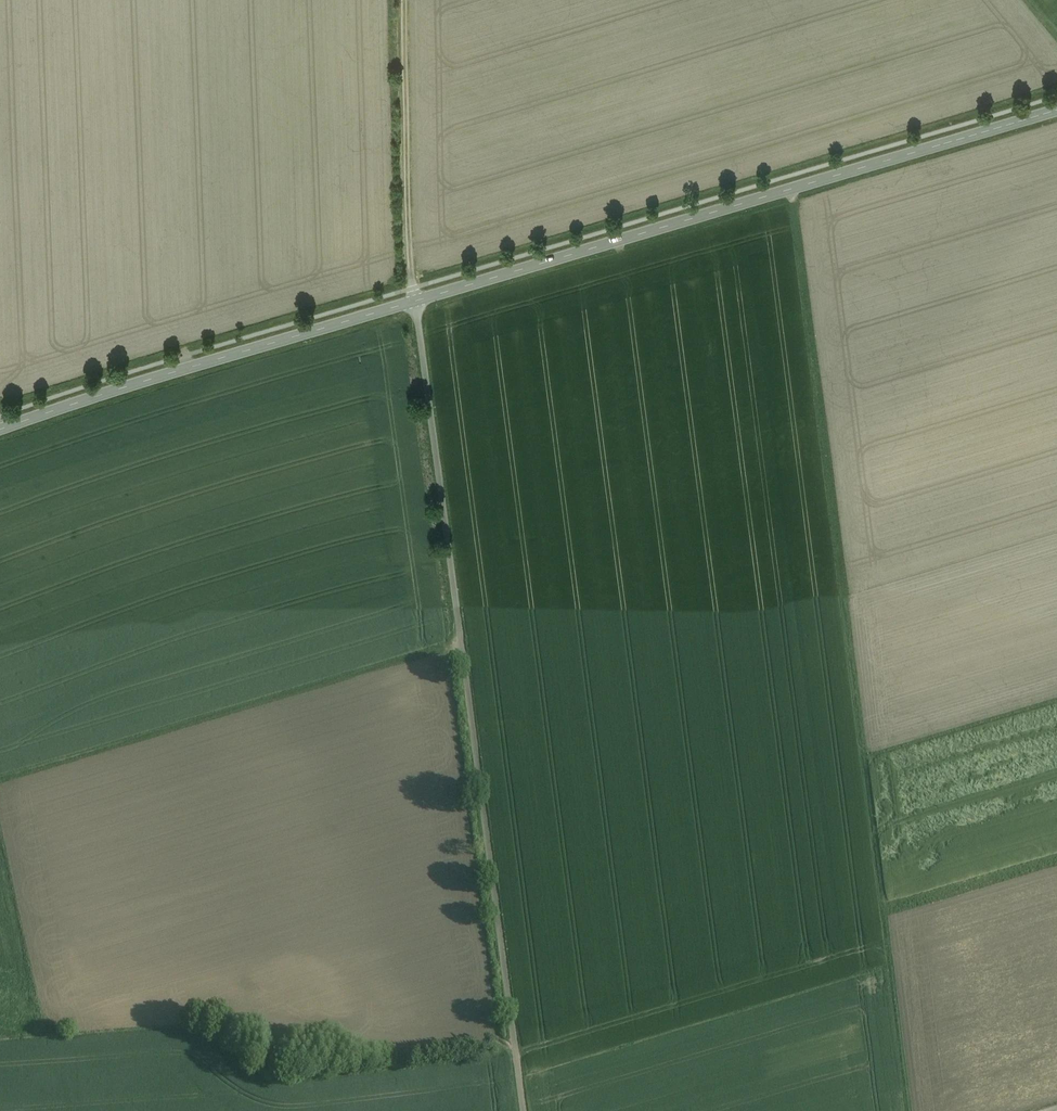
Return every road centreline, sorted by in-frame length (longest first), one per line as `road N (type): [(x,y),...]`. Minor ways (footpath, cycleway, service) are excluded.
road 1 (unclassified): [(522,1110),(411,300)]
road 2 (tertiary): [(411,300),(1056,108)]
road 3 (tertiary): [(0,428),(411,300)]
road 4 (track): [(401,0),(411,300)]

